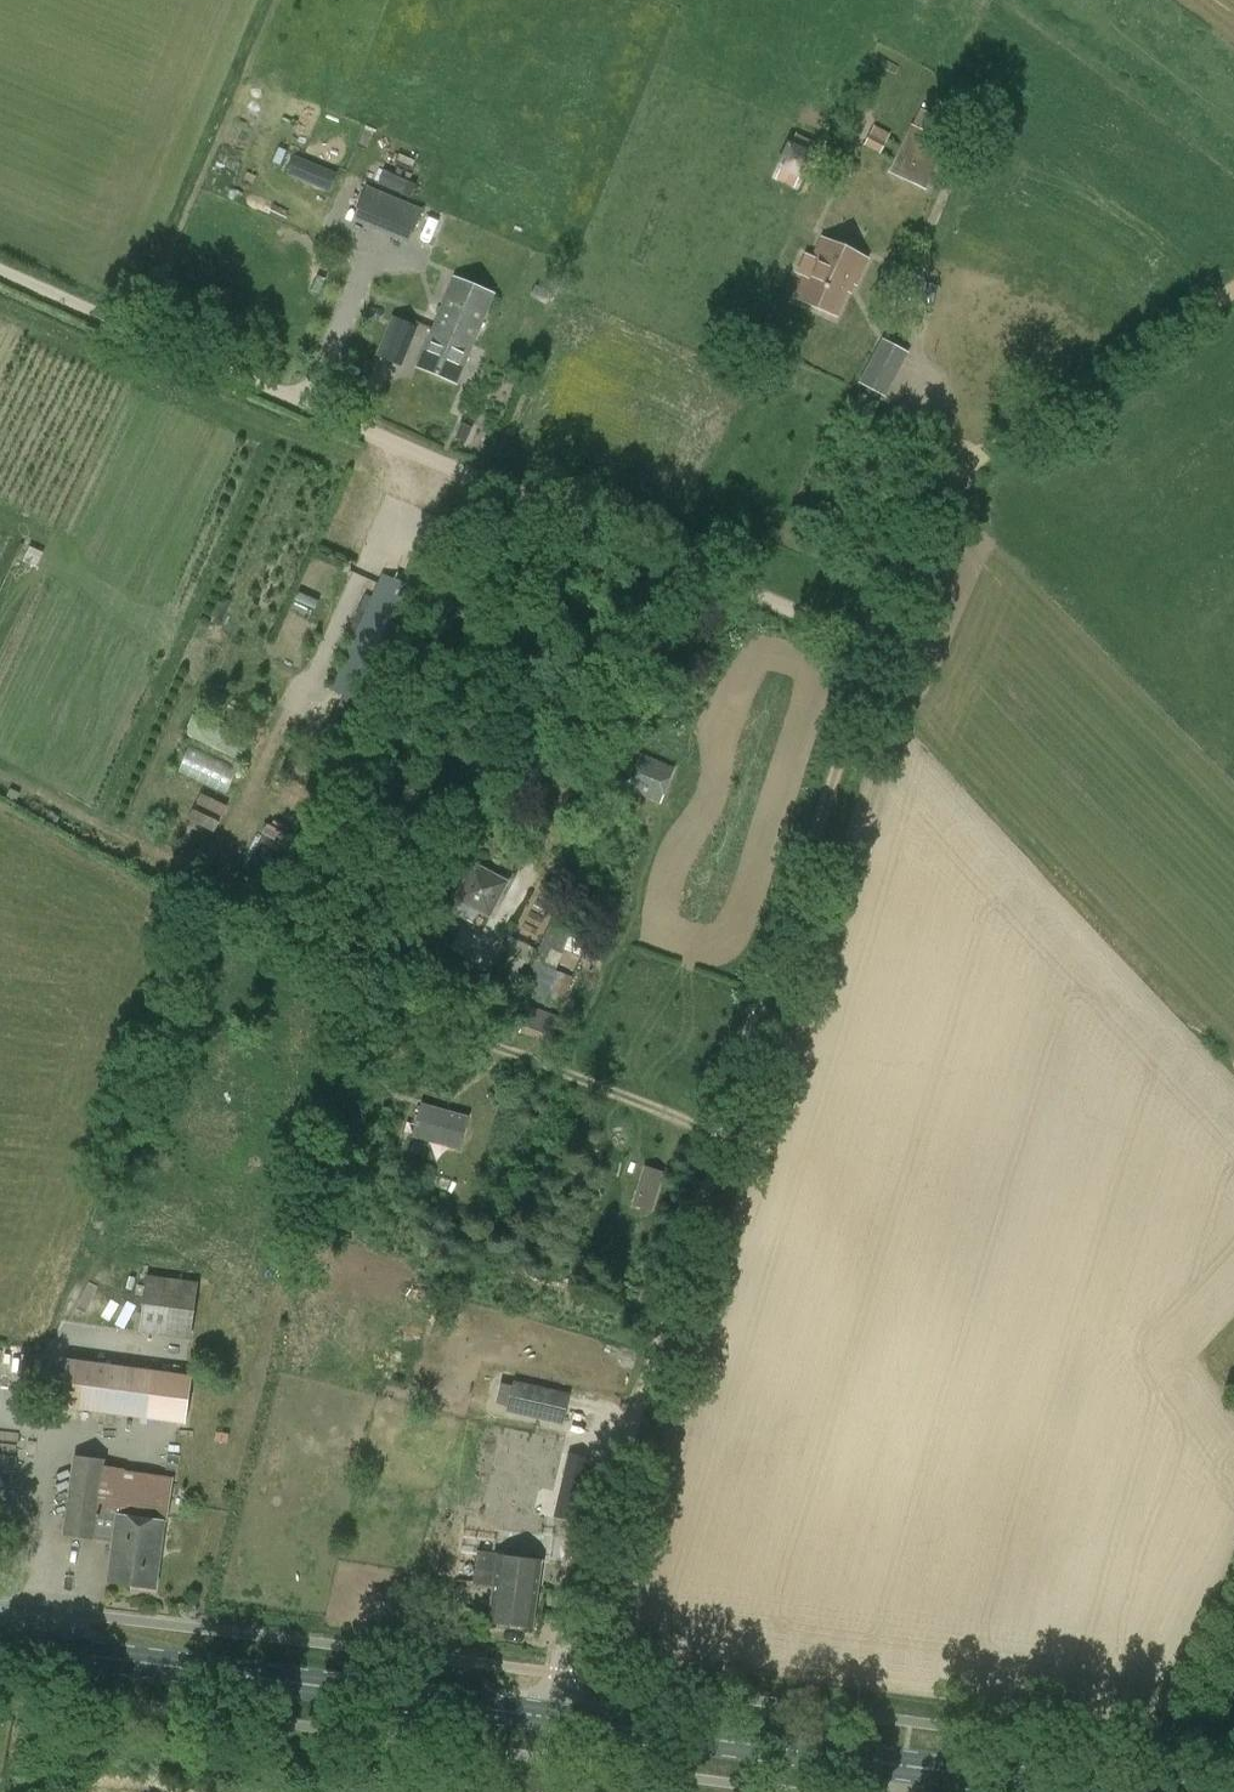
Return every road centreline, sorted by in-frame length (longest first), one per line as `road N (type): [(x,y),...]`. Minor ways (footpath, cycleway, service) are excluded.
road 1 (primary): [(1107,1791),(0,1643)]
road 2 (track): [(873,645),(0,271)]
road 3 (track): [(1233,283),(957,457),(912,535),(873,645),(758,1022)]
road 4 (track): [(751,1049),(567,1633),(554,1713)]

